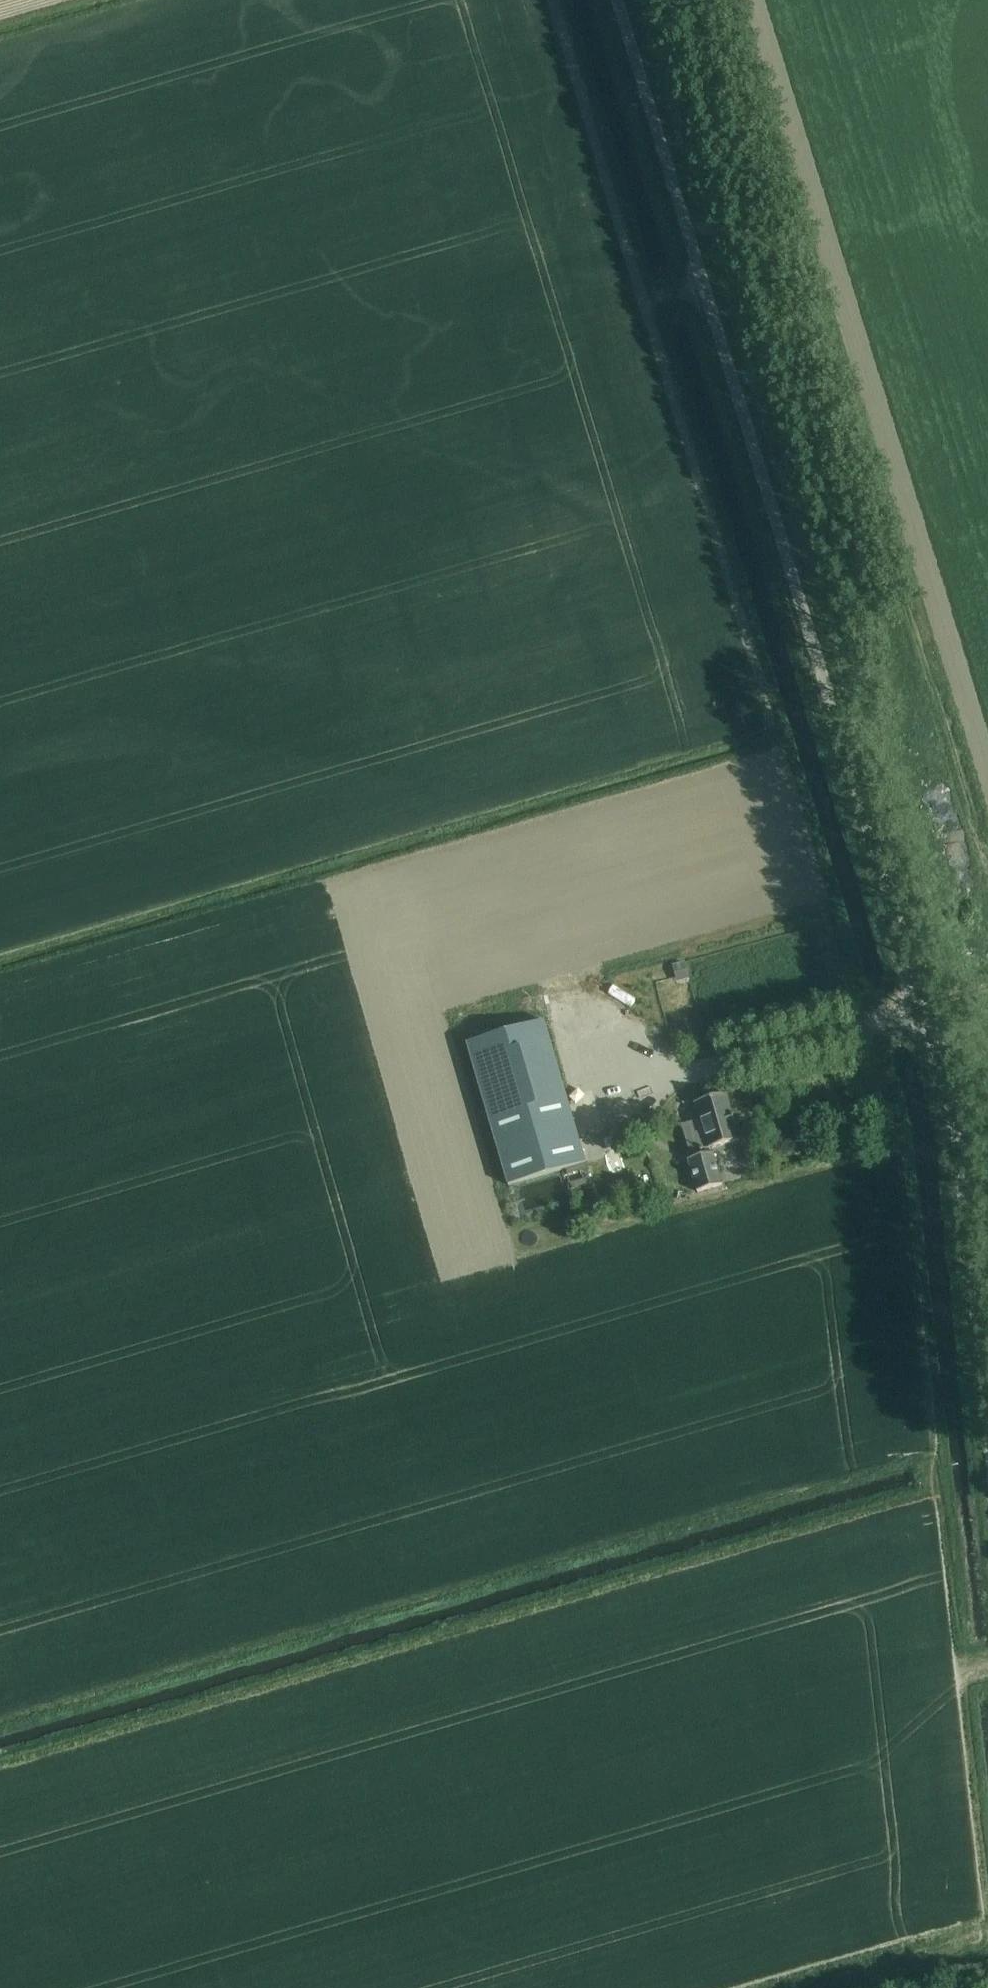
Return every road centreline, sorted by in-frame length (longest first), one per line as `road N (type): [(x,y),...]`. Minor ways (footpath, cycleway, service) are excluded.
road 1 (unclassified): [(987,1651),(906,1026),(586,0)]

